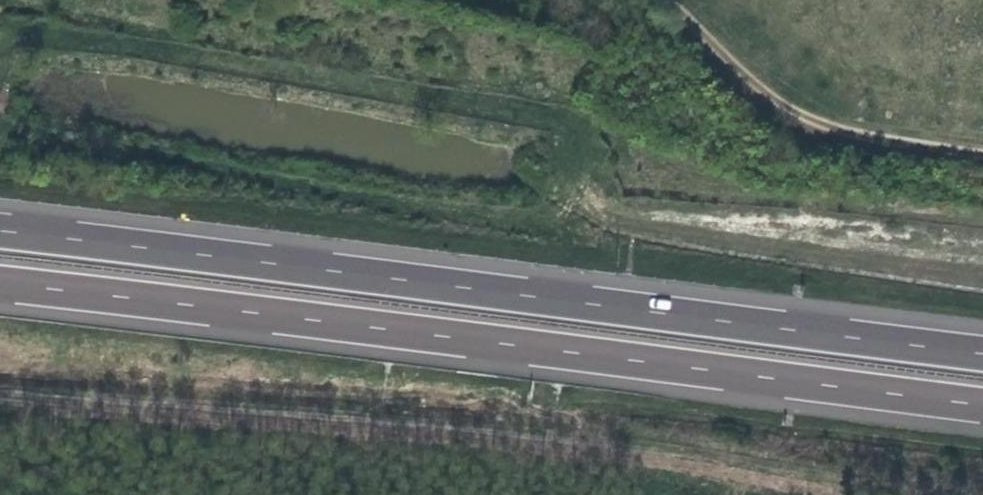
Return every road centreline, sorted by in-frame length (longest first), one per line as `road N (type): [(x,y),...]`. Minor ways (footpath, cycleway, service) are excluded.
road 1 (motorway): [(982,351),(0,232)]
road 2 (motorway): [(0,284),(982,403)]
road 3 (track): [(662,0),(804,126),(982,153)]

